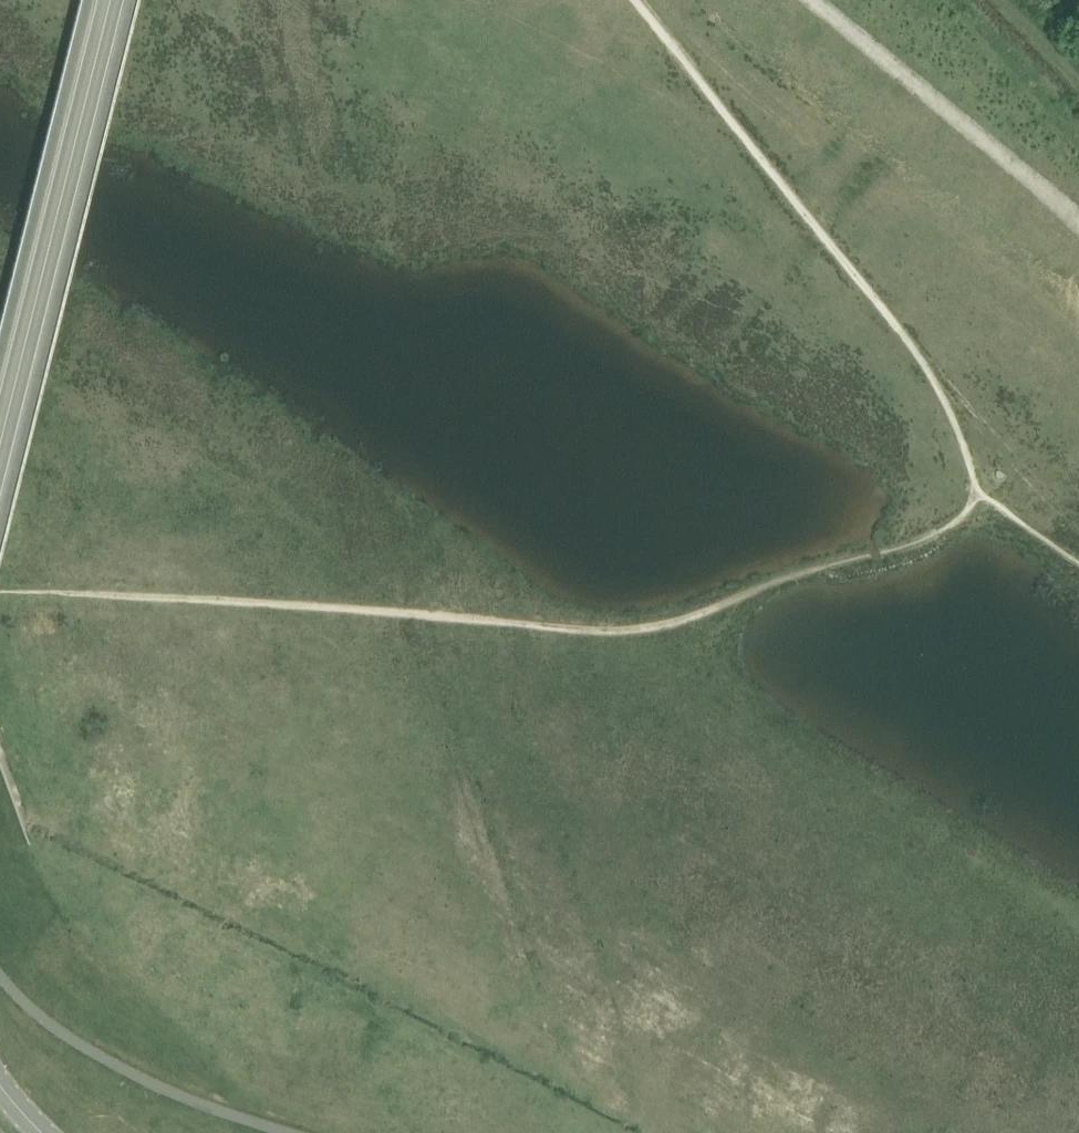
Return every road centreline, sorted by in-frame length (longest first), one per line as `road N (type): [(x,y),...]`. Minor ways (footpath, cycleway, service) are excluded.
road 1 (tertiary): [(0,450),(114,0)]
road 2 (track): [(813,0),(1078,218)]

